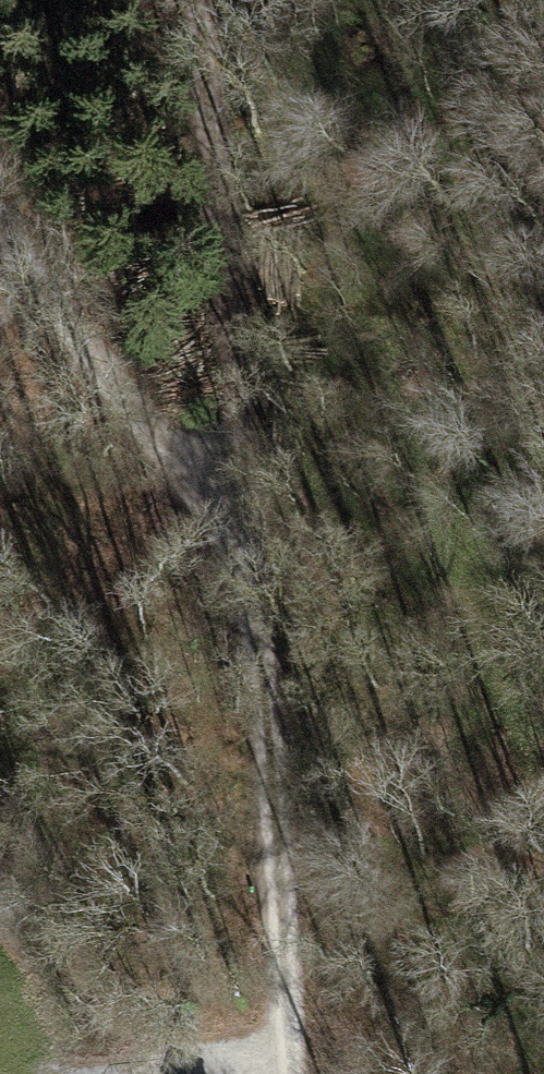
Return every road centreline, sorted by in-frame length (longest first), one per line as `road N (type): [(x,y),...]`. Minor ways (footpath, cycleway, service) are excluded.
road 1 (track): [(290,1073),(267,671),(182,452)]
road 2 (track): [(182,452),(192,0)]
road 3 (track): [(0,231),(182,452)]
road 4 (track): [(290,1066),(147,1073)]

